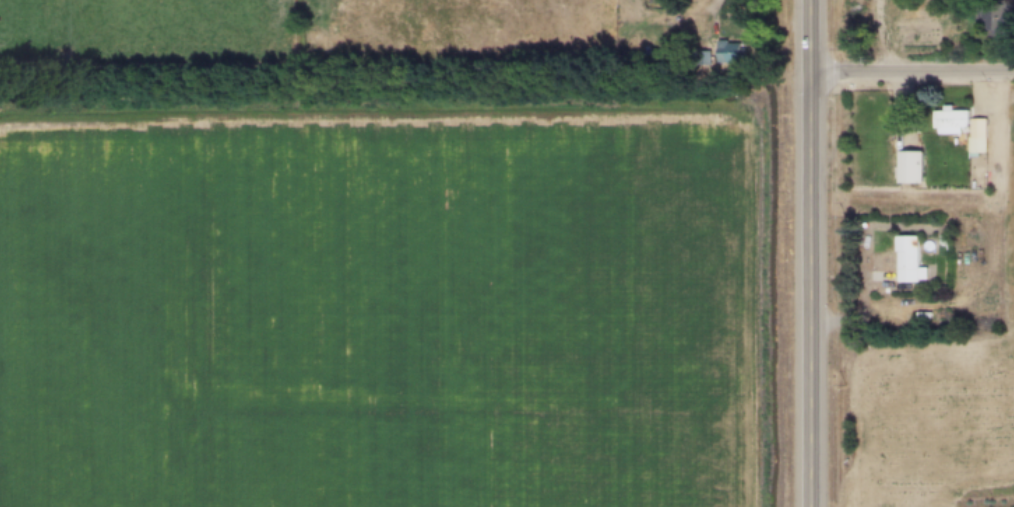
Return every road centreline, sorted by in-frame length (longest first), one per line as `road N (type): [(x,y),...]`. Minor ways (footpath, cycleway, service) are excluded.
road 1 (trunk): [(813,506),(810,0)]
road 2 (residential): [(1013,71),(811,72)]

